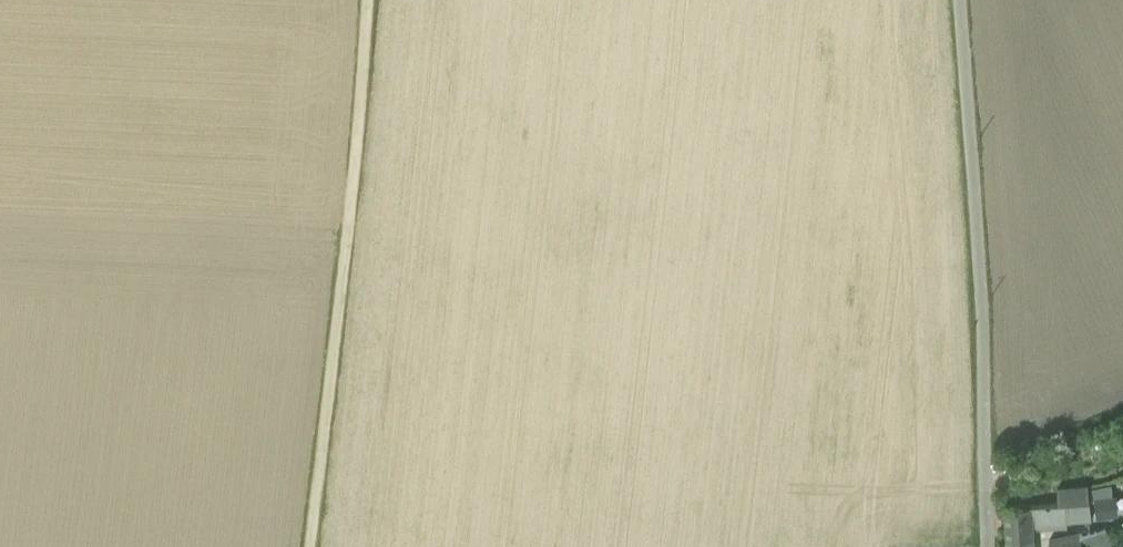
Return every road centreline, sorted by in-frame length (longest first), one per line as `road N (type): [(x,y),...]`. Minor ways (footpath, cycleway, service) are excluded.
road 1 (track): [(312,546),(370,0)]
road 2 (unclassified): [(963,0),(986,546)]

